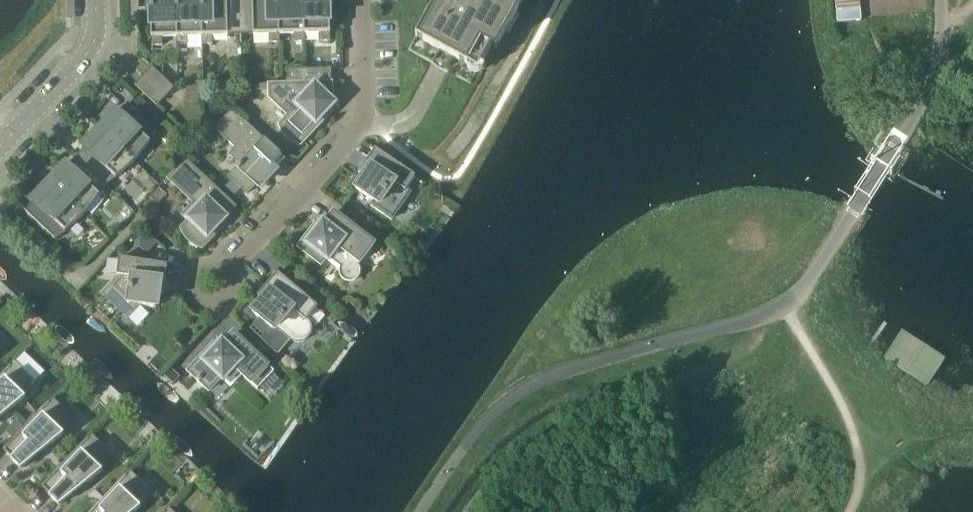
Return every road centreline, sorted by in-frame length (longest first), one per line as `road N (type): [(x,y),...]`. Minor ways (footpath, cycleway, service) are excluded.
road 1 (residential): [(214,279),(360,131),(362,0)]
road 2 (tertiary): [(0,146),(86,53),(95,0)]

